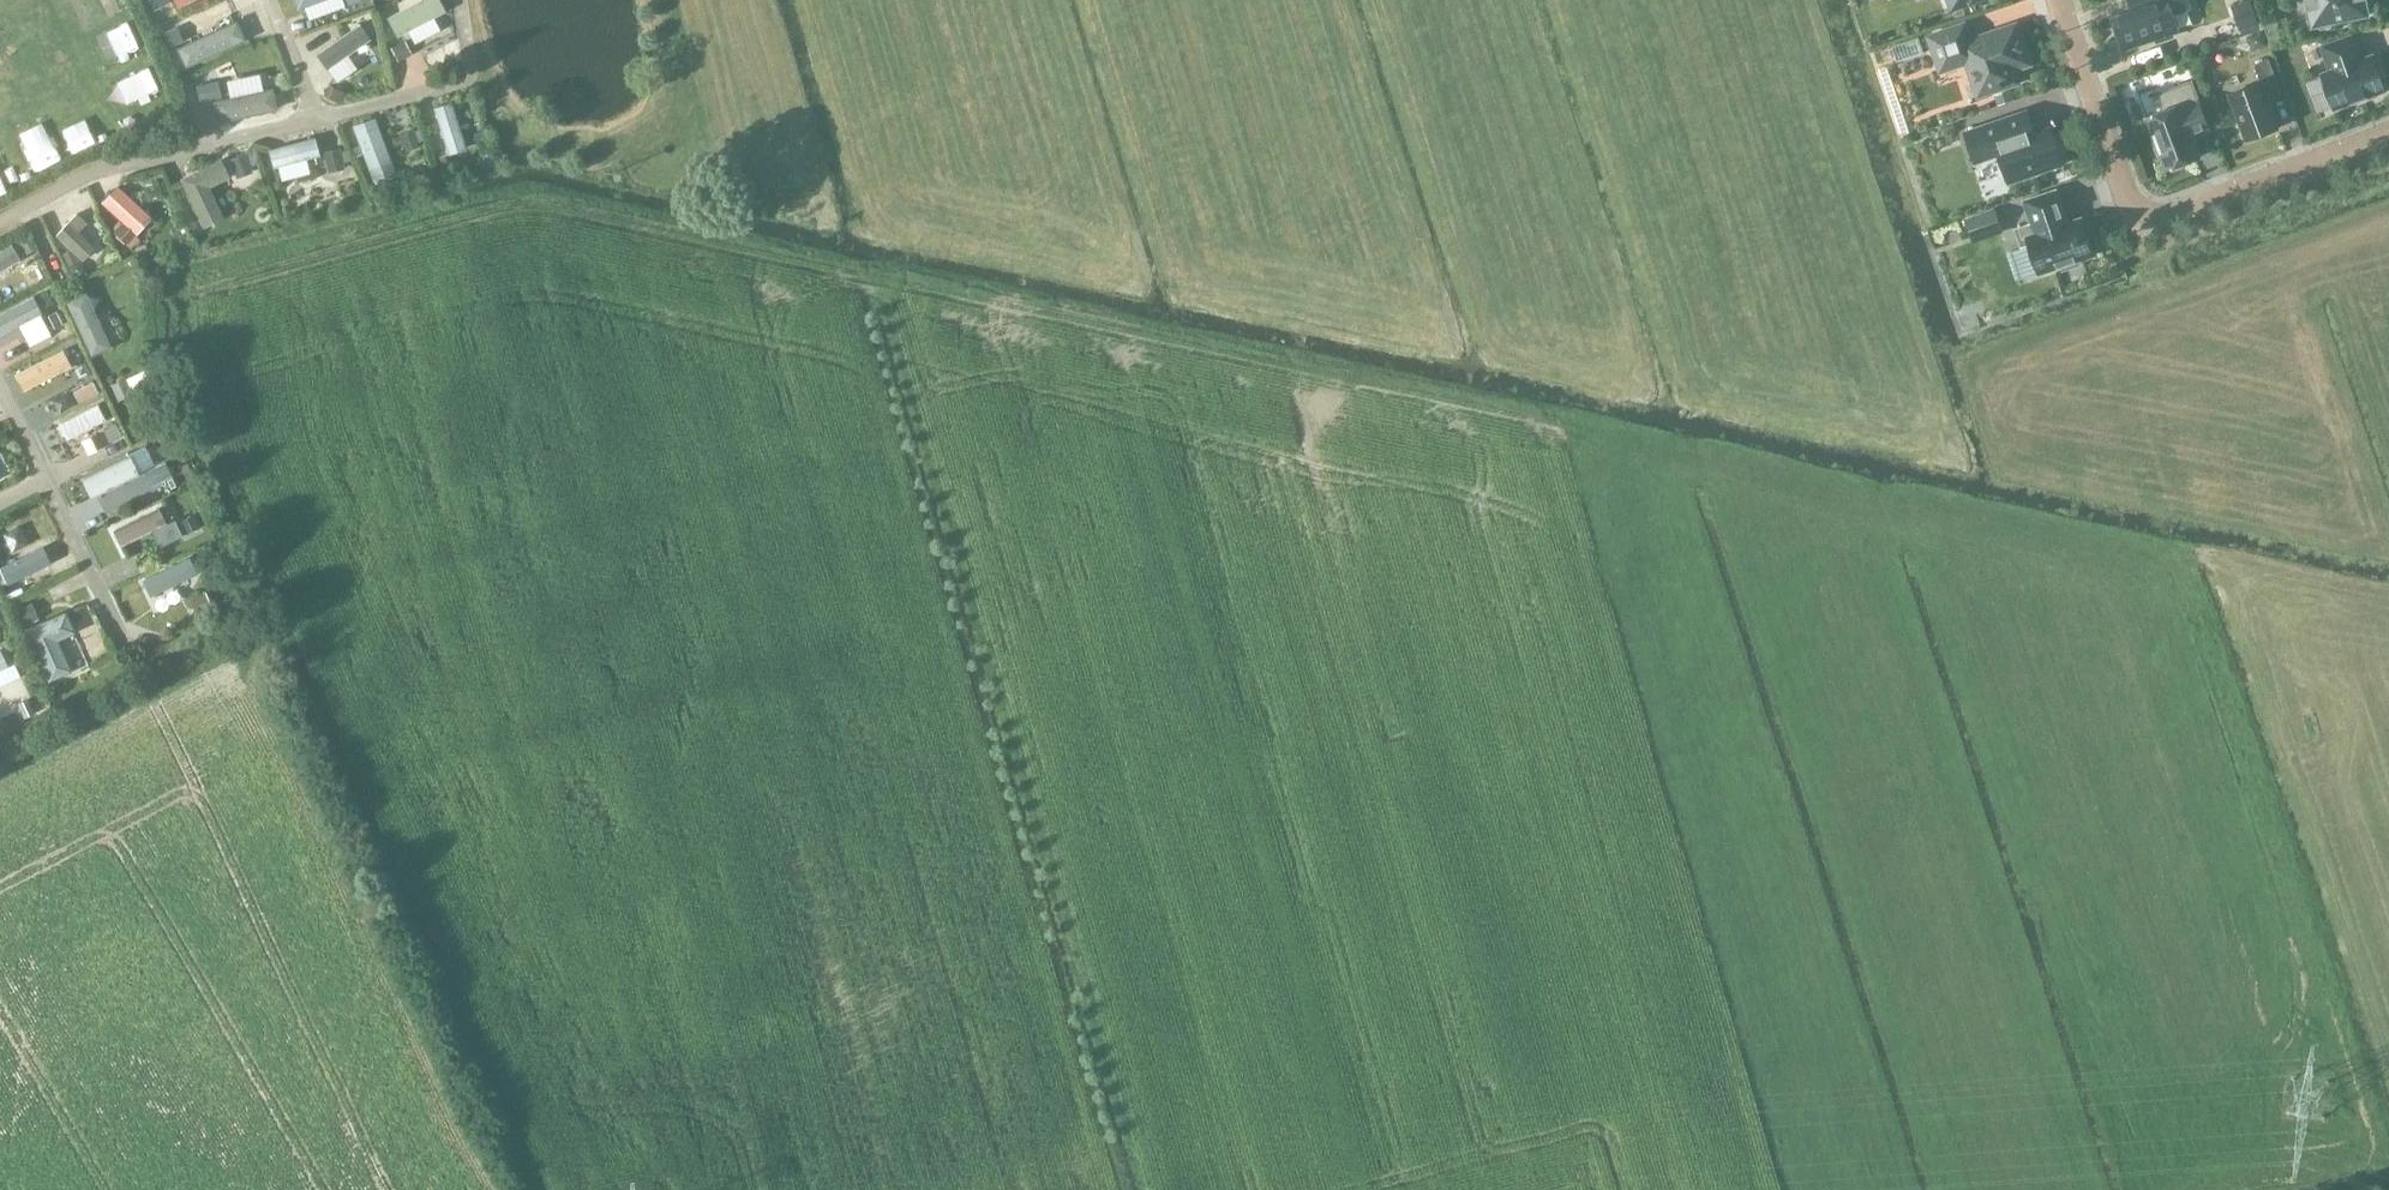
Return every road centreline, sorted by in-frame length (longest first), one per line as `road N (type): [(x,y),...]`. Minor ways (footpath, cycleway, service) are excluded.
road 1 (residential): [(2137,226),(2388,133)]
road 2 (residential): [(2137,226),(2059,0)]

